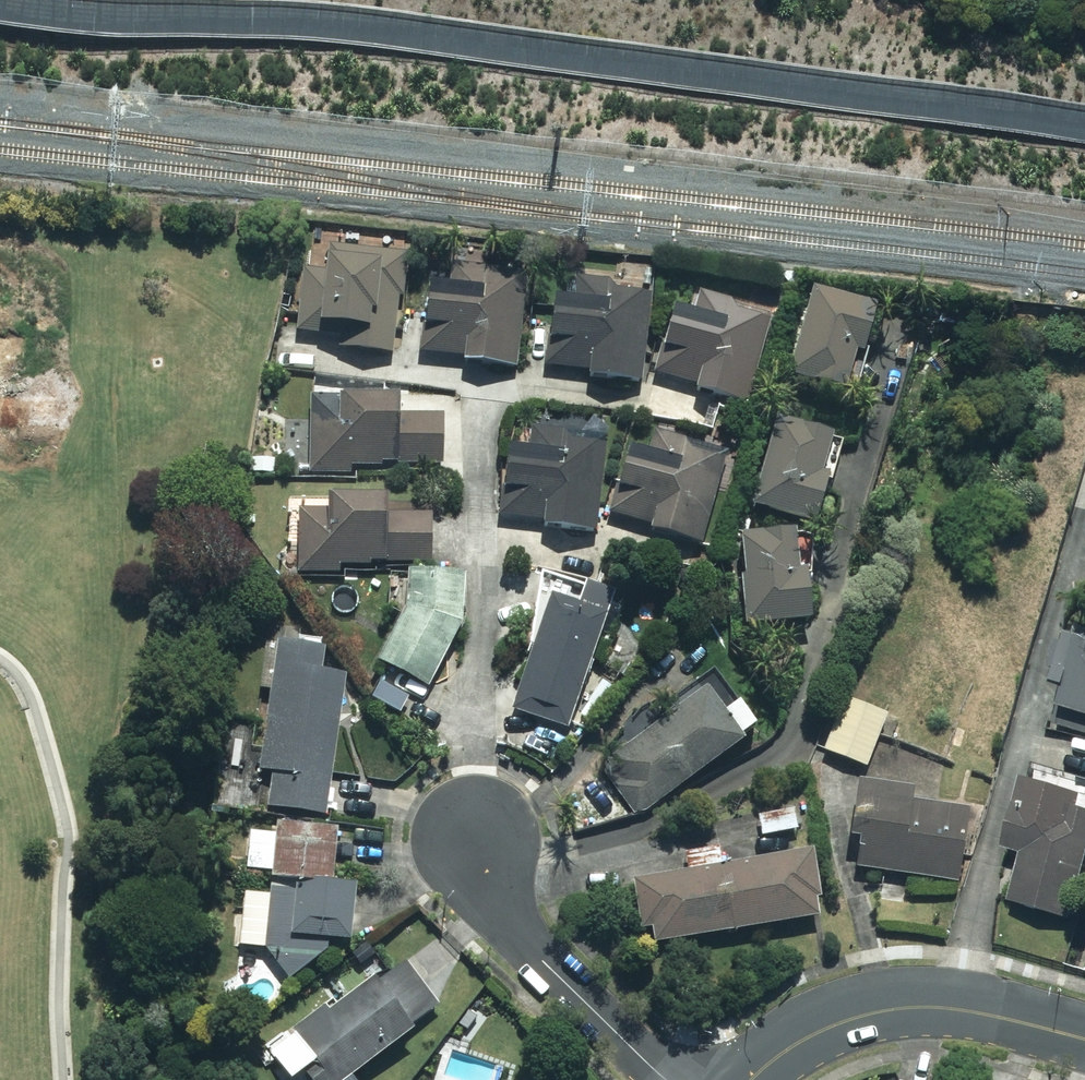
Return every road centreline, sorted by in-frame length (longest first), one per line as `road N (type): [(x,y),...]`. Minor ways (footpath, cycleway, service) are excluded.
road 1 (residential): [(752,1079),(807,1039),(888,1011),(979,1013),(1084,1040)]
road 2 (residential): [(475,823),(490,890),(512,923),(665,1079)]

